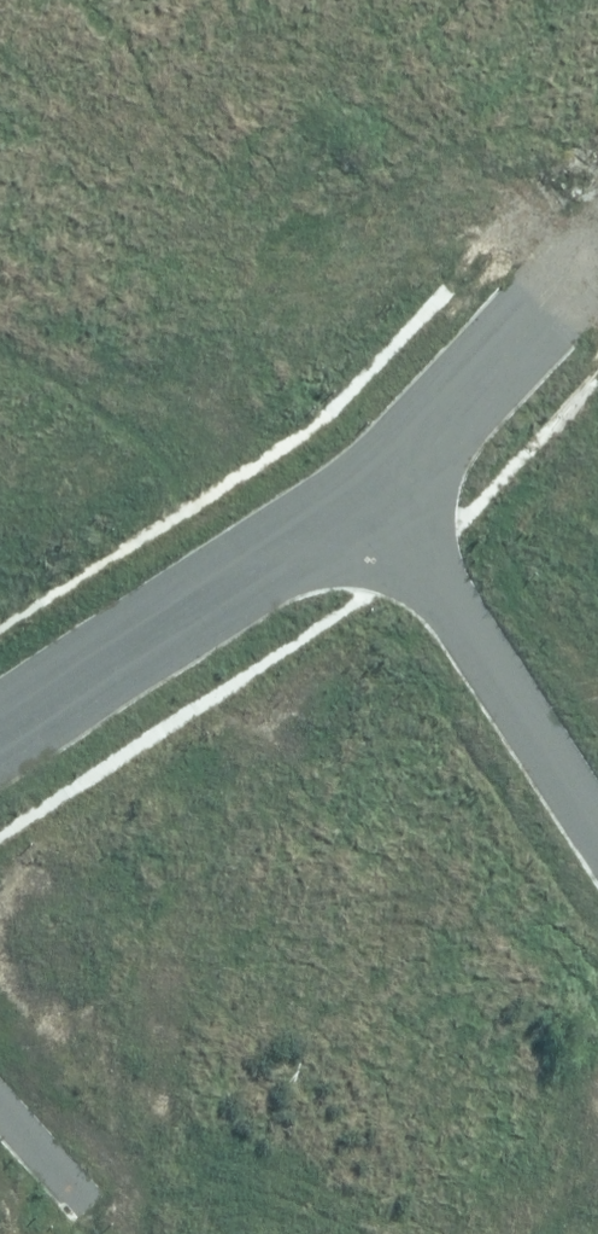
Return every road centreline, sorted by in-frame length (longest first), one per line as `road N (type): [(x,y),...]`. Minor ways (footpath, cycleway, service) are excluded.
road 1 (residential): [(379,487),(0,761)]
road 2 (residential): [(597,834),(379,487)]
road 3 (residential): [(597,257),(379,487)]

